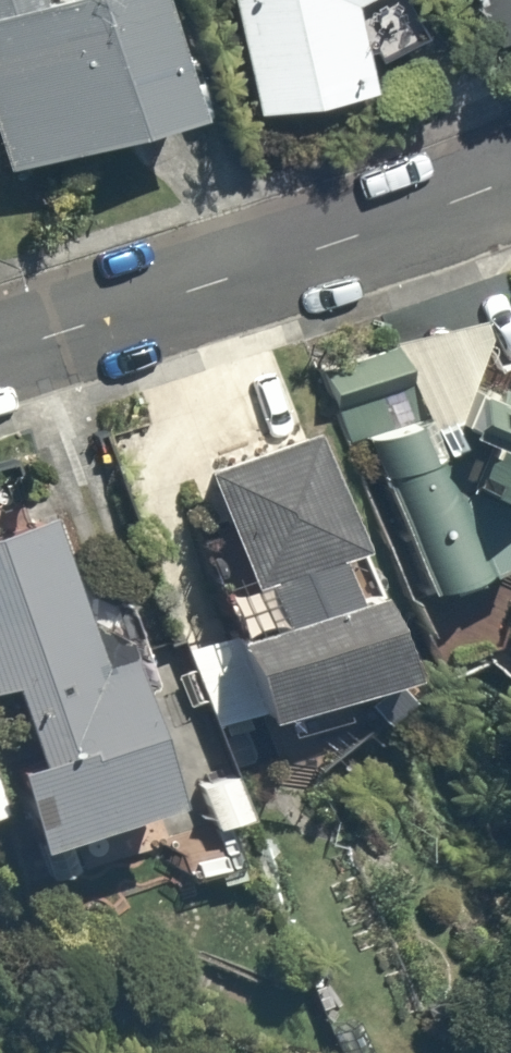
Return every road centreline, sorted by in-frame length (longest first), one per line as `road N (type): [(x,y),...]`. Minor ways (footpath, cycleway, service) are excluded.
road 1 (residential): [(510,187),(0,354)]

